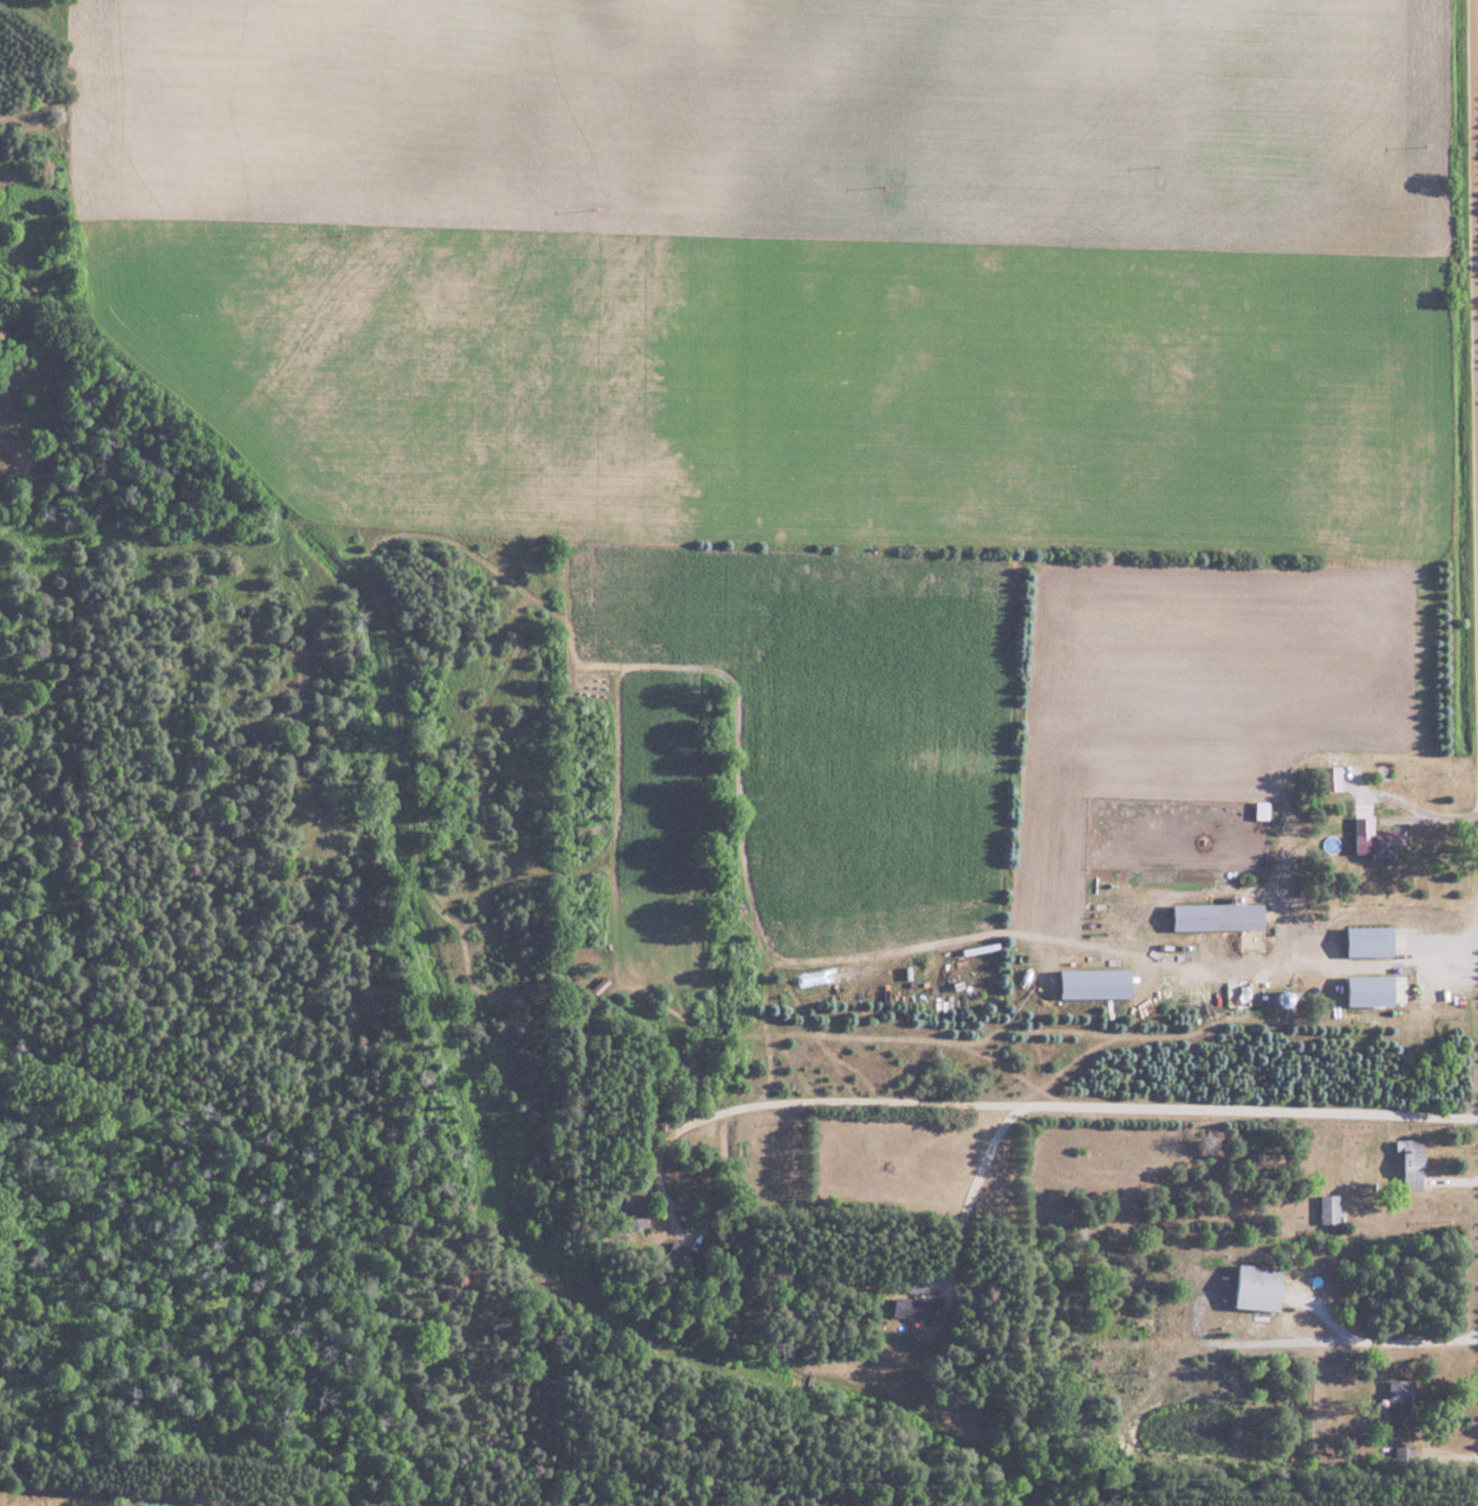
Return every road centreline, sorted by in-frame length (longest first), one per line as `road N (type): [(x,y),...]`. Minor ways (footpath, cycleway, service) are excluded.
road 1 (residential): [(1477,238),(1476,0)]

